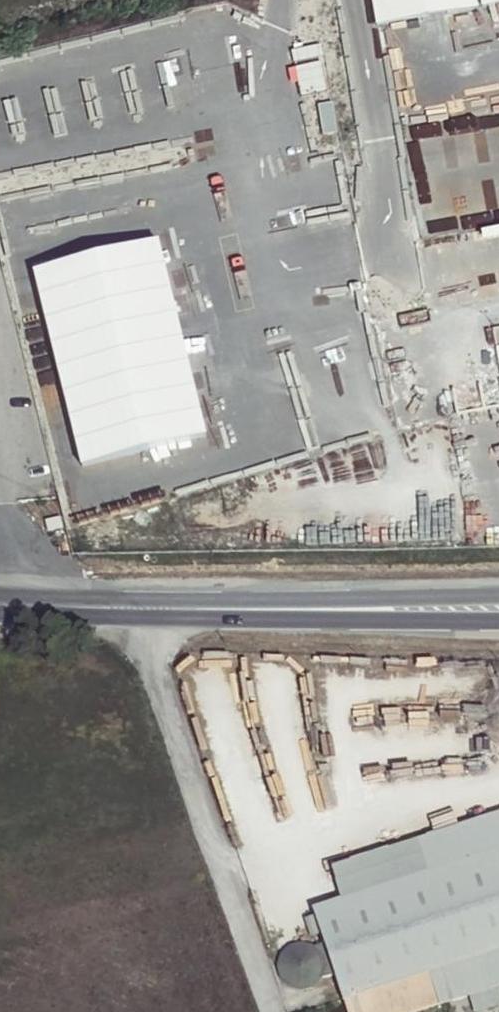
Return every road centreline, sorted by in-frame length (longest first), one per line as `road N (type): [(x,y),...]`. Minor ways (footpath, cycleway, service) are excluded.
road 1 (primary): [(498,595),(138,609)]
road 2 (primary): [(138,609),(498,623)]
road 3 (primary): [(138,609),(0,606)]

